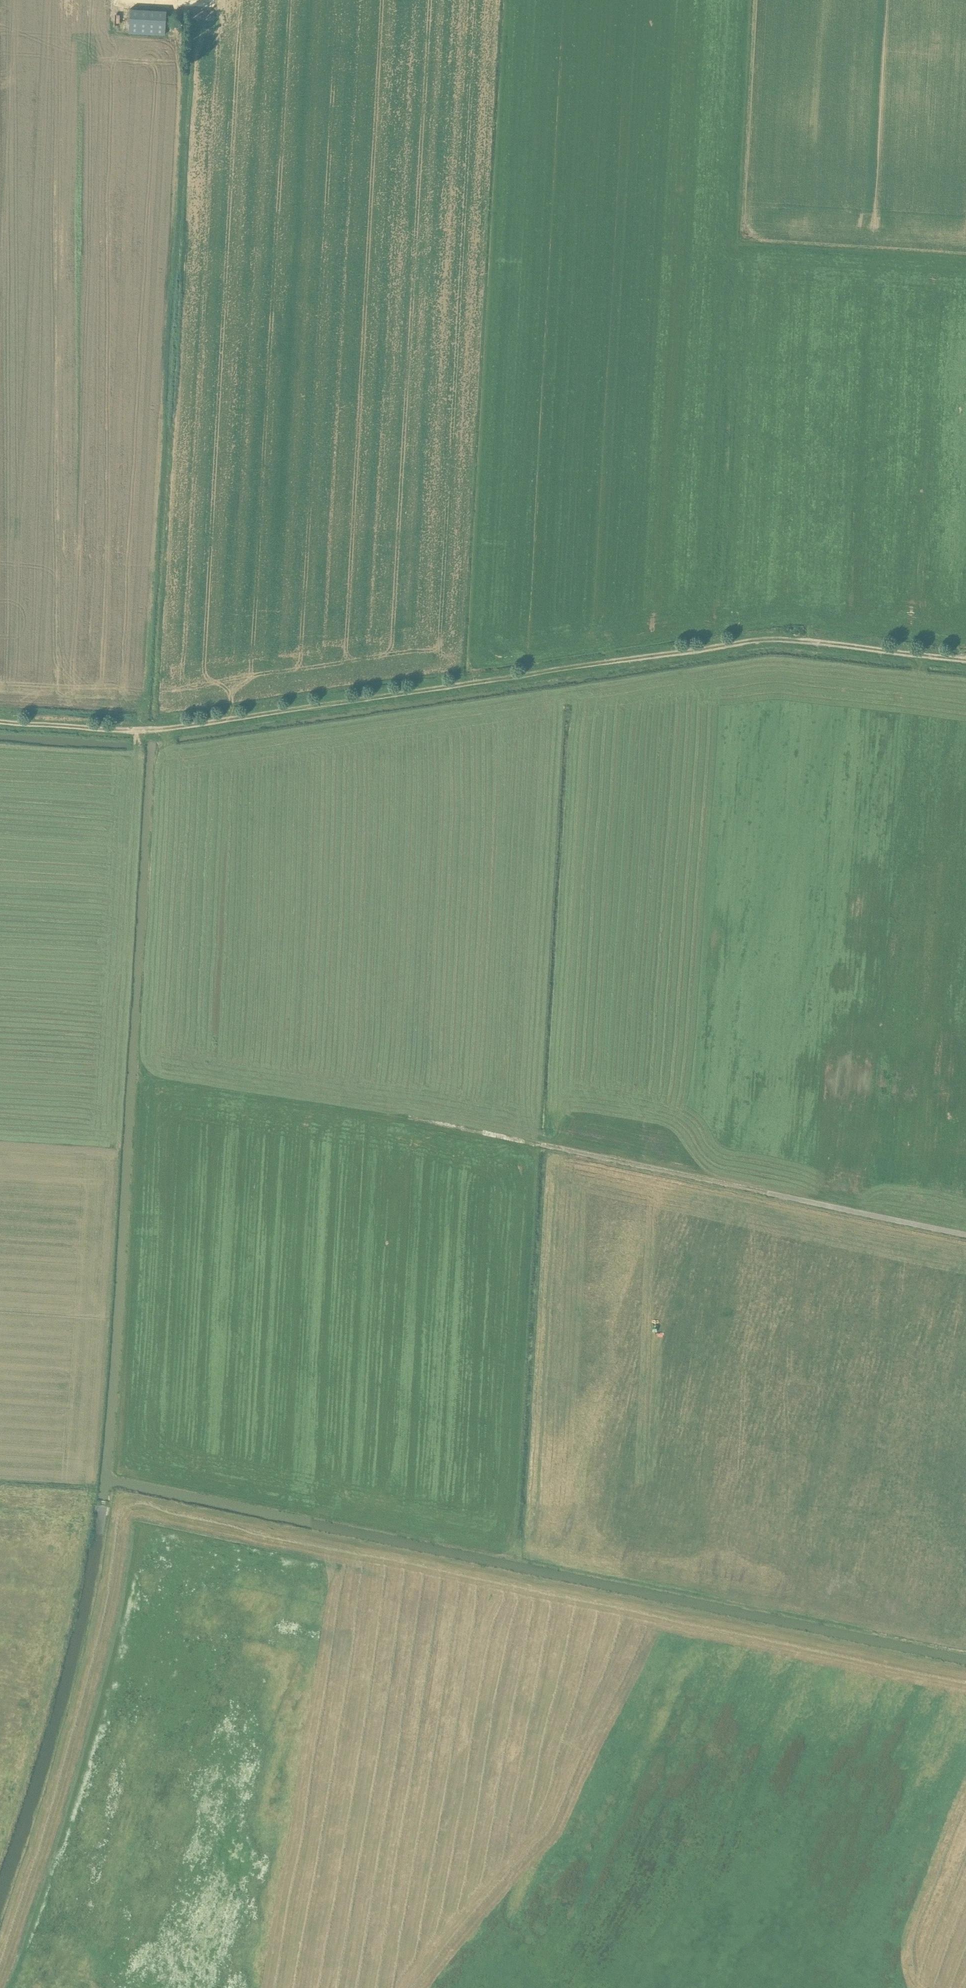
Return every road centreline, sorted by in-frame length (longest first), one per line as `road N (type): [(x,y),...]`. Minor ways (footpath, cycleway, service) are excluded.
road 1 (track): [(0,721),(146,728),(768,637),(965,658)]

